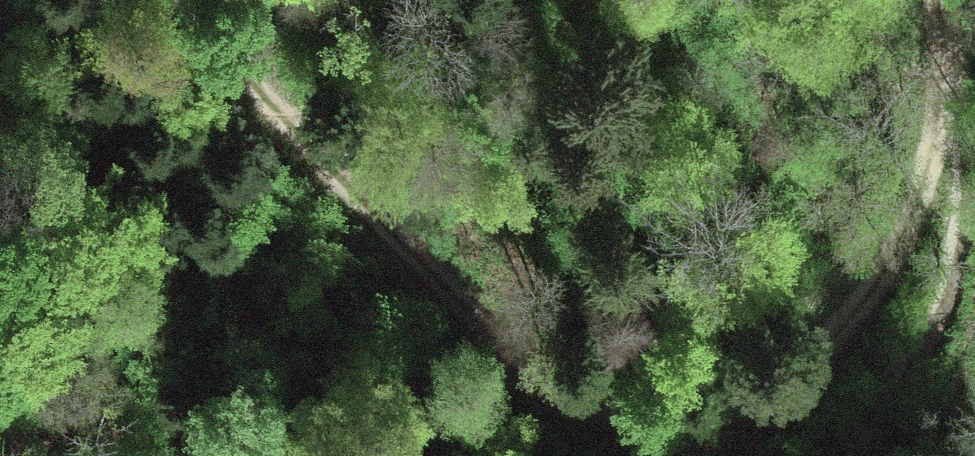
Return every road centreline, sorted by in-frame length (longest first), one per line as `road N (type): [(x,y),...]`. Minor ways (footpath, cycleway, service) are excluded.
road 1 (track): [(933,0),(940,58),(934,146),(896,255),(834,337),(762,401),(702,423),(666,424),(589,401),(511,353),(244,76),(186,0)]
road 2 (track): [(870,455),(943,302),(965,210),(965,164),(940,58)]
road 3 (track): [(0,439),(90,437),(143,455)]

